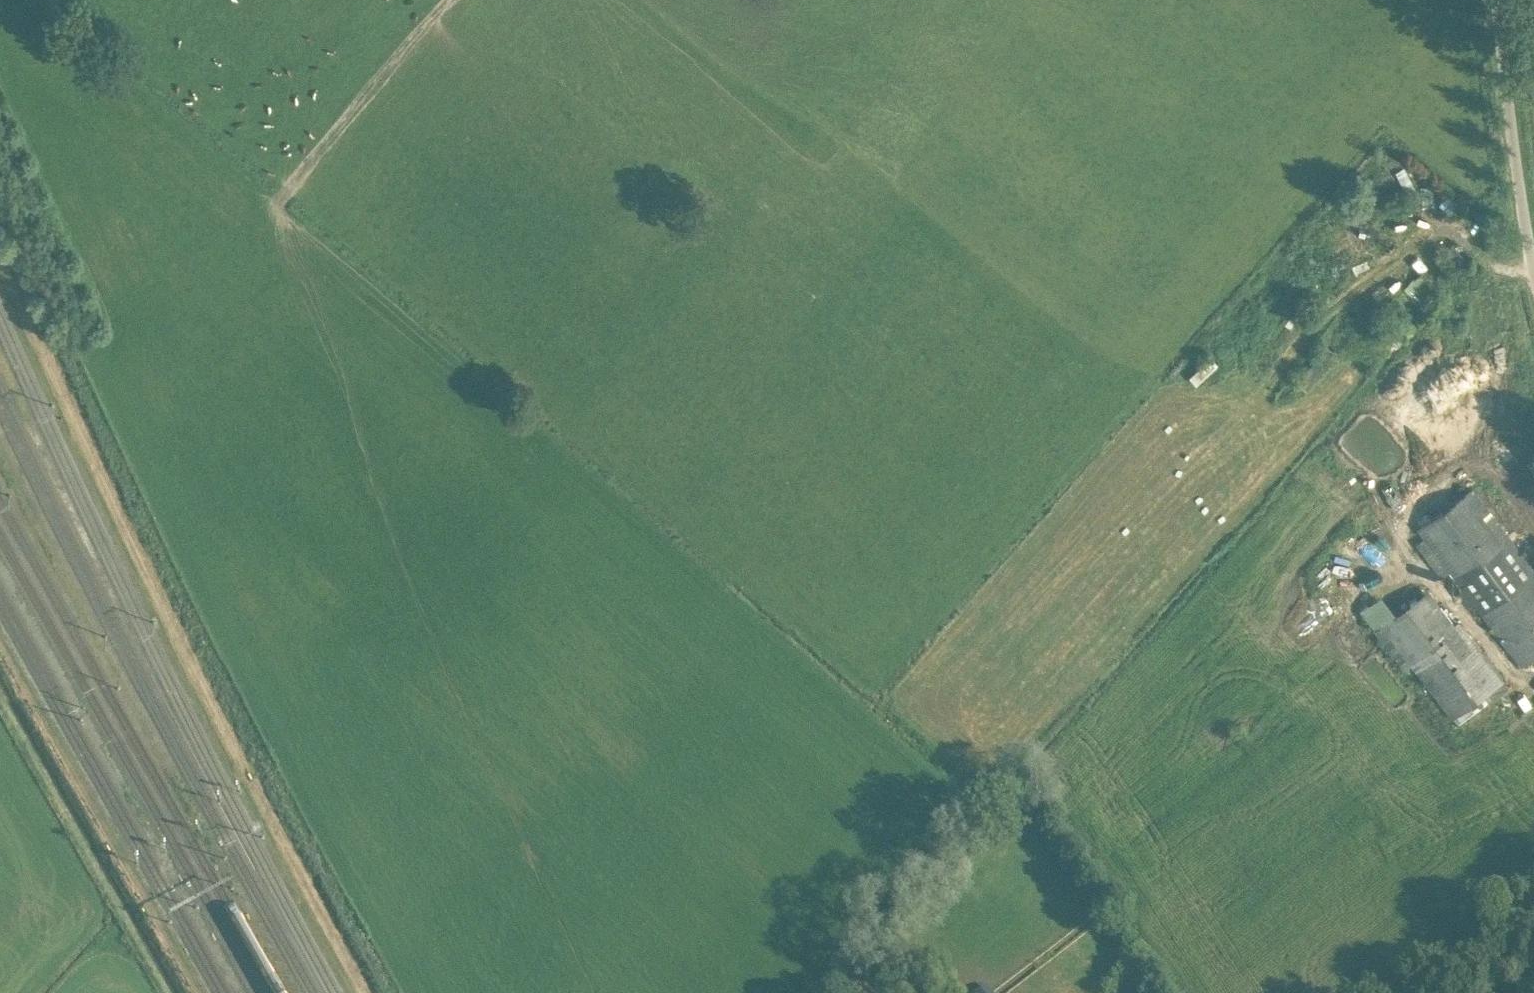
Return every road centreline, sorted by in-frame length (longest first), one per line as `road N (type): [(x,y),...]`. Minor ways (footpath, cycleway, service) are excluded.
road 1 (unclassified): [(1496,0),(1533,269)]
road 2 (unclassified): [(1436,992),(1533,916)]

